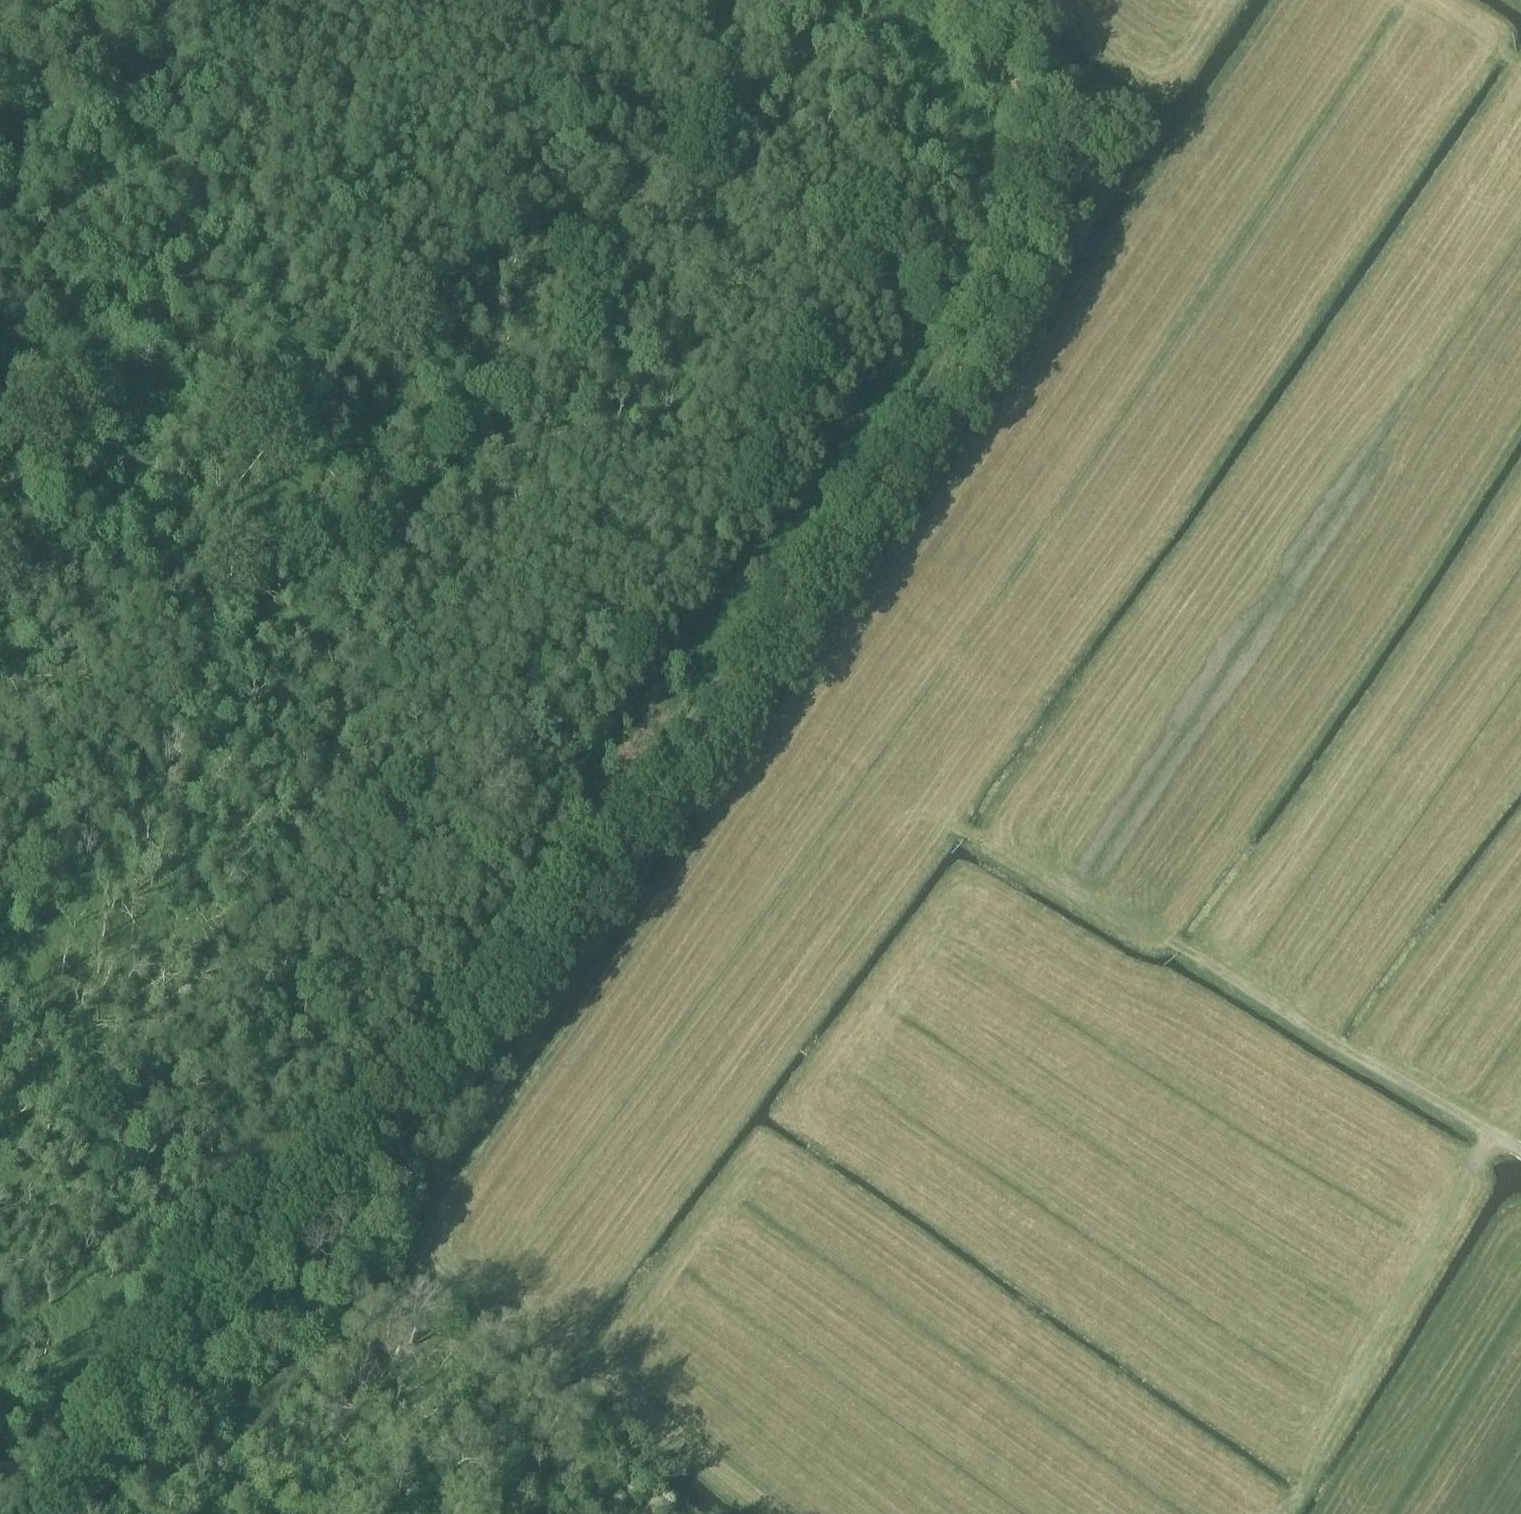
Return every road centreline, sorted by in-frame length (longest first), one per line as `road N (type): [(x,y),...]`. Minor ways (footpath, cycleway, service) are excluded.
road 1 (track): [(28,1513),(542,950),(846,539),(957,373),(1011,279),(1032,218),(1037,169),(1031,117),(1014,73),(989,38),(937,0)]
road 2 (track): [(984,843),(1144,940),(1198,952),(1520,1151)]

